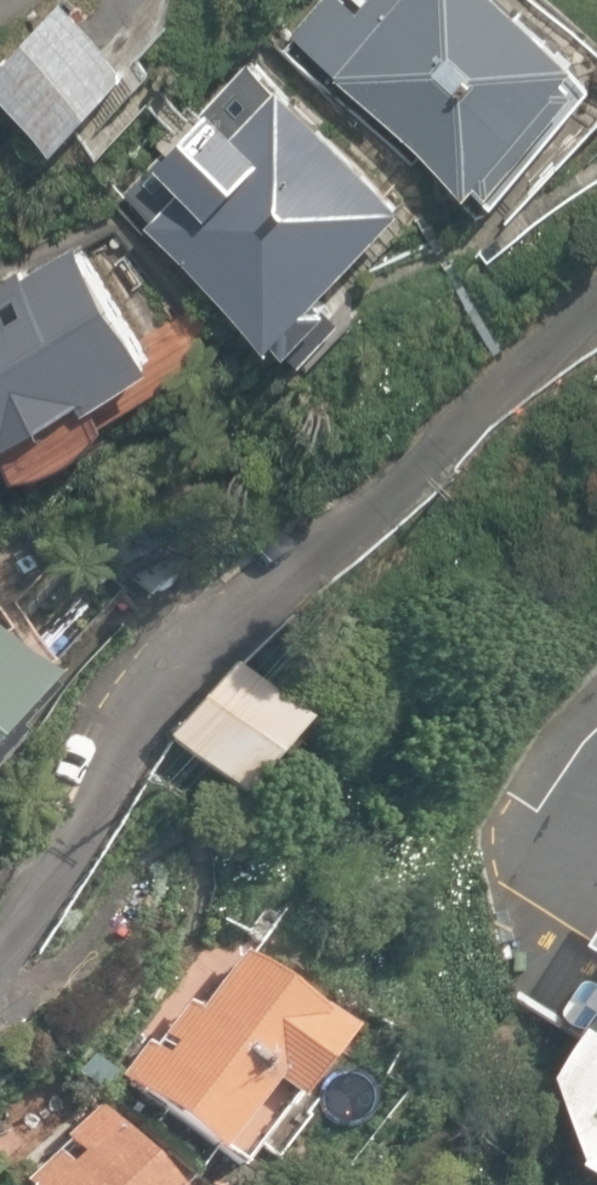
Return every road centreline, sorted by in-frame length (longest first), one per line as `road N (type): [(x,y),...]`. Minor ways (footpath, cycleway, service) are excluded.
road 1 (residential): [(0,956),(29,932),(191,674),(596,281)]

